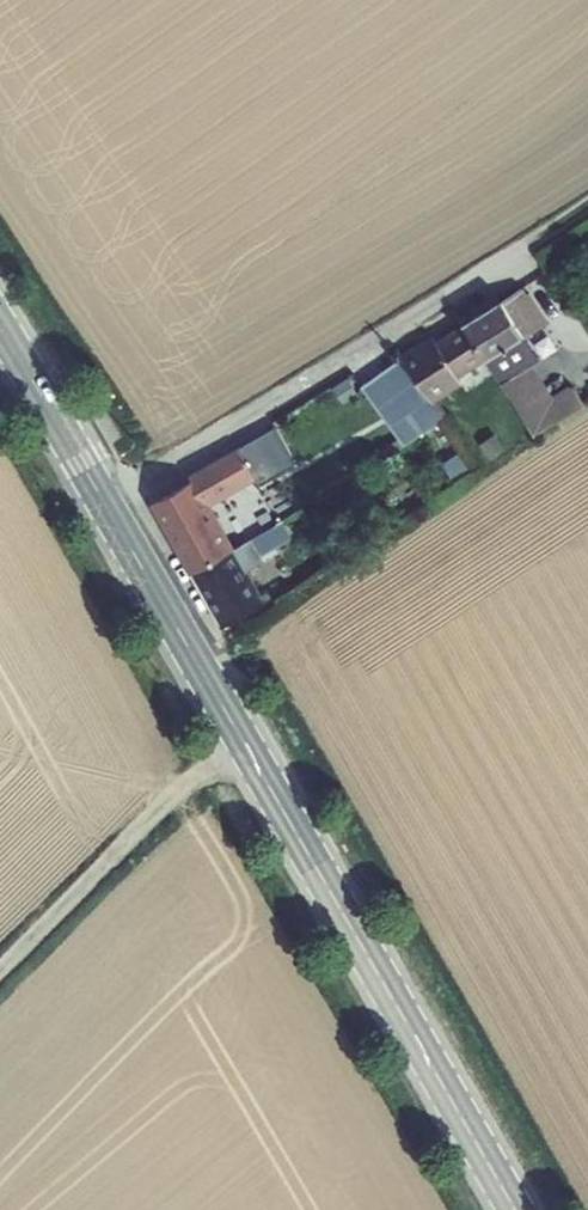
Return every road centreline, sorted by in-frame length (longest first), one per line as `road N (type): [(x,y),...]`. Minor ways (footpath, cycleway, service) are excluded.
road 1 (secondary): [(515,1209),(0,325)]
road 2 (track): [(0,974),(240,737)]

